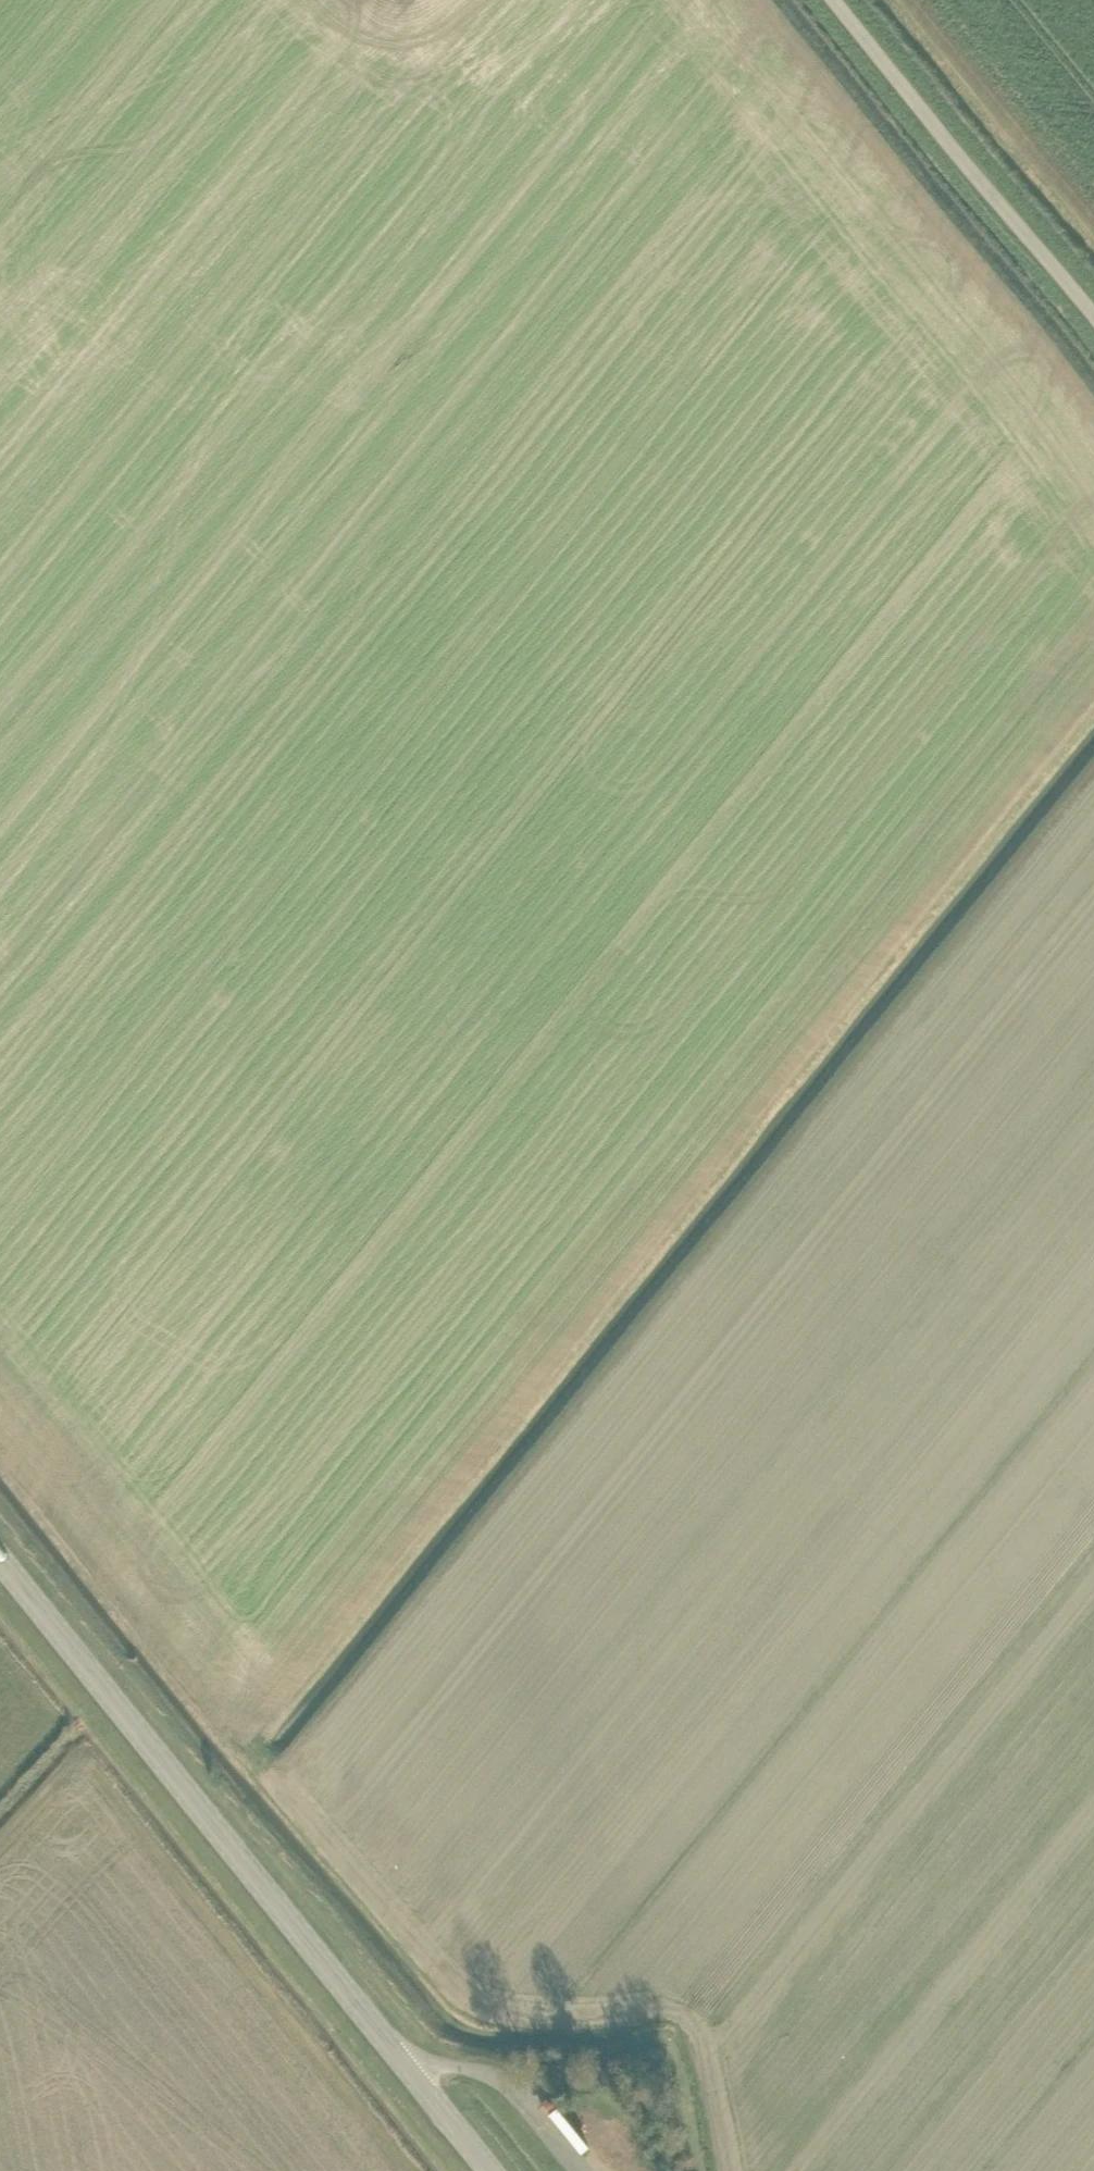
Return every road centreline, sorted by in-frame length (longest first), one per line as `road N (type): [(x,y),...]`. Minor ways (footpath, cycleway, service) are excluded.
road 1 (primary): [(488,2170),(0,1558)]
road 2 (unclassified): [(1093,317),(834,0)]

